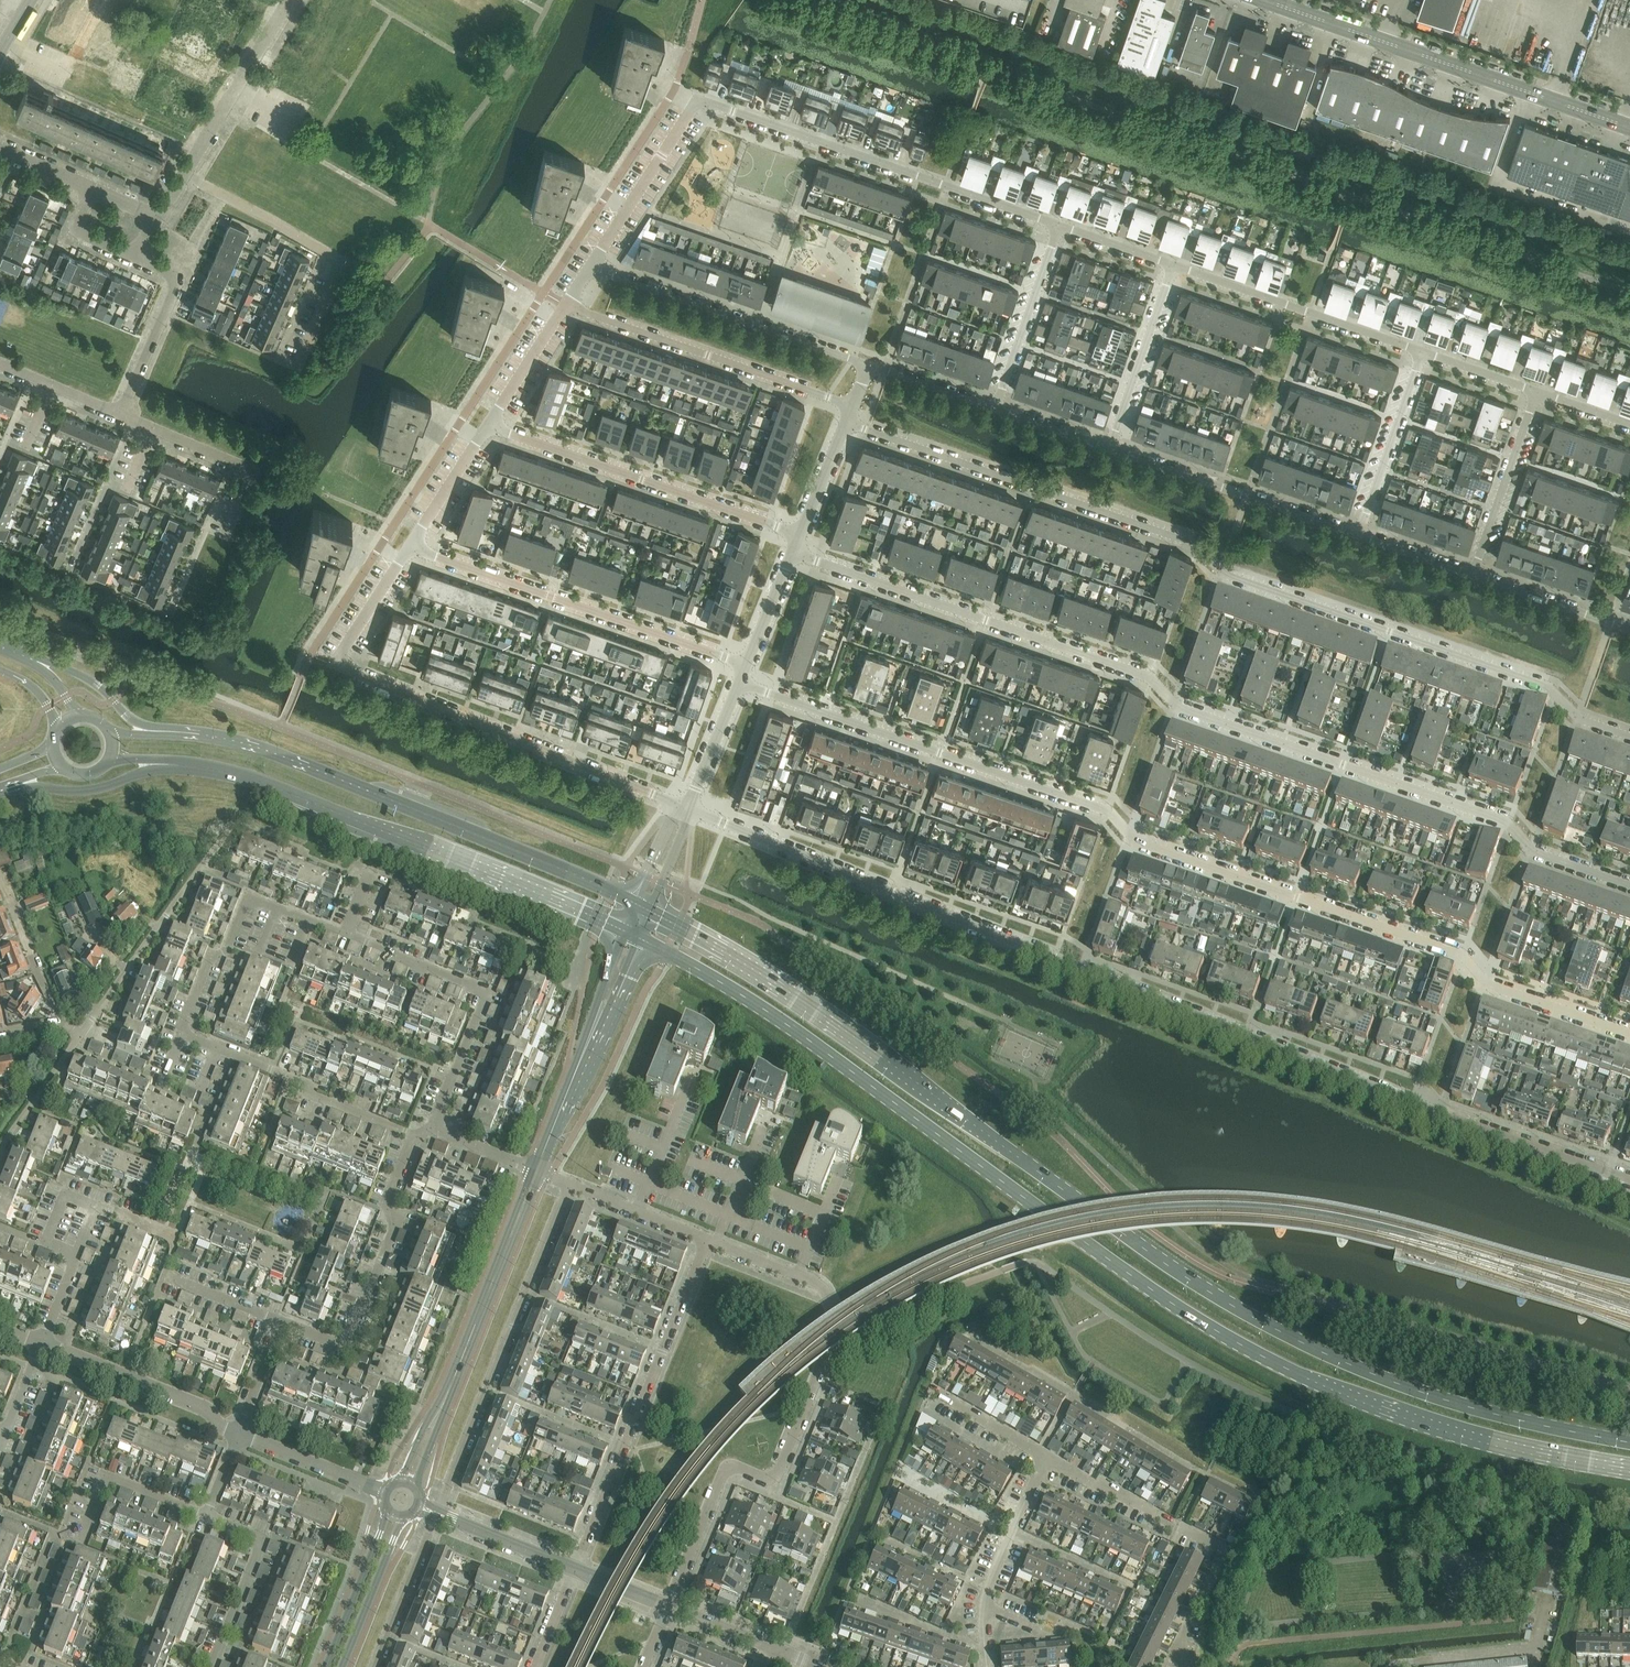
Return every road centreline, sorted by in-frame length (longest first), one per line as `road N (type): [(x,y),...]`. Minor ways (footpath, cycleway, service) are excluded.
road 1 (primary): [(646,941),(747,999),(1202,1322),(1293,1371),(1423,1422),(1629,1472)]
road 2 (primary): [(1629,1443),(1434,1402),(1229,1306),(768,976),(655,911)]
road 3 (residential): [(1629,1181),(1412,1103),(684,807)]
road 4 (residential): [(1629,1036),(1491,988),(1460,958),(1139,843),(1107,809),(739,682)]
road 5 (residential): [(1629,886),(1532,851),(1507,822),(1182,709),(1153,677),(792,552)]
road 6 (residential): [(845,421),(1195,544),(1228,577),(1546,688),(1584,722),(1629,738)]
road 7 (residential): [(590,267),(698,99),(1060,226)]
road 8 (residential): [(433,1128),(488,992),(248,899),(226,952),(211,957),(182,1036)]
road 9 (residential): [(684,807),(341,667),(338,658),(408,547)]
road 10 (primary): [(180,766),(258,780),(623,929)]
road 11 (primary): [(635,901),(266,750),(201,735)]
road 12 (residential): [(821,1286),(839,1325),(778,1474),(724,1471),(668,1605)]
road 13 (unclassified): [(1629,125),(1270,0)]
road 14 (residential): [(408,547),(745,666)]
road 15 (residential): [(437,1514),(571,1185)]
road 16 (residential): [(705,1239),(575,1569)]
road 17 (residential): [(489,424),(799,534)]
road 18 (residential): [(567,304),(852,405)]
road 19 (residential): [(298,370),(343,263),(183,175)]
road 20 (residential): [(412,1136),(386,1201),(396,1227),(345,1348),(281,1323)]
road 21 (residential): [(868,365),(590,267)]
road 22 (residential): [(1173,265),(1423,353)]
road 23 (residential): [(1359,535),(1110,449)]
road 24 (residential): [(81,1036),(228,831)]
road 25 (unclassified): [(445,1398),(537,1171)]
road 26 (residential): [(987,1666),(988,1589),(1047,1460)]
road 27 (residential): [(238,1432),(203,1406),(40,1345)]
road 28 (residential): [(215,1049),(412,1136)]
road 29 (residential): [(183,175),(288,0)]
road 30 (primary): [(201,735),(141,725),(95,682),(20,654)]
road 31 (residential): [(211,1666),(261,1540),(206,1517)]
road 32 (residential): [(1110,449),(1173,265)]
road 33 (residential): [(1060,226),(996,409)]
road 34 (residential): [(1473,575),(1537,392)]
road 35 (residential): [(122,415),(178,279),(137,257)]
road 36 (residential): [(1423,353),(1359,535)]
road 37 (primary): [(0,795),(35,787),(90,791),(180,766)]
road 38 (residential): [(79,1540),(105,1476),(206,1517)]
road 39 (residential): [(1180,1666),(1225,1549),(1180,1528)]
road 40 (unclassified): [(389,1512),(327,1666)]
road 41 (residential): [(1629,629),(1473,575)]
road 42 (residential): [(437,1514),(376,1666)]
road 43 (residential): [(668,1605),(819,1666)]
road 44 (unclassified): [(342,1666),(402,1517)]
road 45 (residential): [(386,1492),(238,1432)]
road 46 (residential): [(59,1020),(0,875)]
road 47 (unclassified): [(623,929),(576,1071)]
road 48 (unclassified): [(575,1569),(437,1514)]
road 49 (unclassified): [(576,1071),(603,1036),(646,941)]
road 50 (residential): [(408,547),(489,424)]
road 51 (residential): [(40,1345),(96,1209)]
road 52 (residential): [(705,1239),(571,1185)]
road 53 (residential): [(489,424),(567,304)]
road 54 (residential): [(253,471),(122,415)]
road 55 (residential): [(0,1149),(81,1036)]
road 56 (residential): [(684,807),(739,682)]
road 57 (residential): [(996,409),(868,365)]
road 58 (residential): [(1166,1523),(1047,1460)]
road 59 (residential): [(1047,1460),(932,1390)]
road 60 (residential): [(122,415),(0,363)]
road 61 (residential): [(281,1323),(165,1275)]
road 62 (residential): [(821,1286),(705,1239)]
road 63 (residential): [(745,666),(792,552)]
road 64 (residential): [(799,534),(845,421)]
road 65 (residential): [(1473,575),(1359,535)]
road 66 (residential): [(1110,449),(996,409)]
road 67 (residential): [(1423,353),(1537,392)]
road 68 (residential): [(1060,226),(1173,265)]

